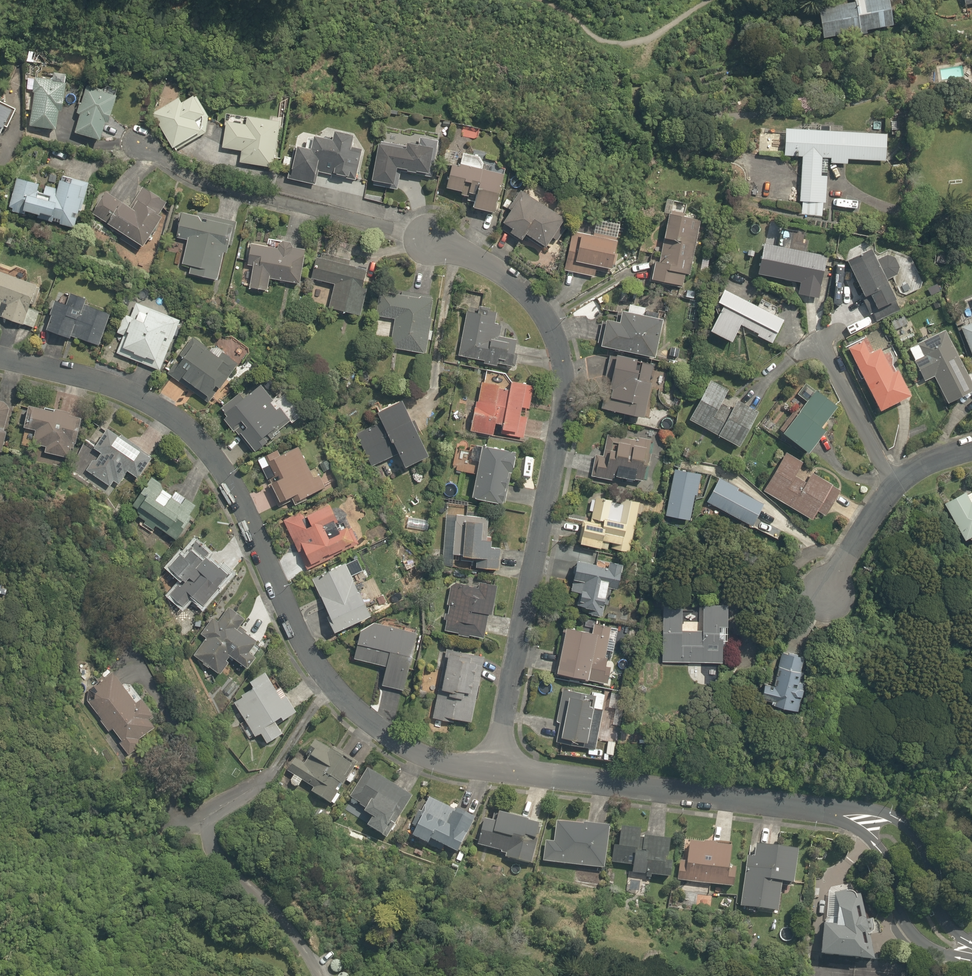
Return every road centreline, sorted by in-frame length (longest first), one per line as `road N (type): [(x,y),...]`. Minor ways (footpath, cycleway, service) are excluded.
road 1 (residential): [(492,768),(423,753),(330,683),(297,629),(232,481),(191,432),(140,397),(0,357)]
road 2 (residential): [(492,768),(566,388),(560,348),(531,297),(477,256),(436,243)]
road 3 (residential): [(971,960),(941,954),(908,929),(882,855),(857,817),(492,768)]
road 4 (residential): [(436,243),(302,198),(173,174),(144,154)]
road 5 (residential): [(971,451),(928,466),(894,490),(827,593)]
road 6 (track): [(713,0),(664,30),(617,41),(535,0)]
road 7 (track): [(484,0),(409,6),(363,0)]

